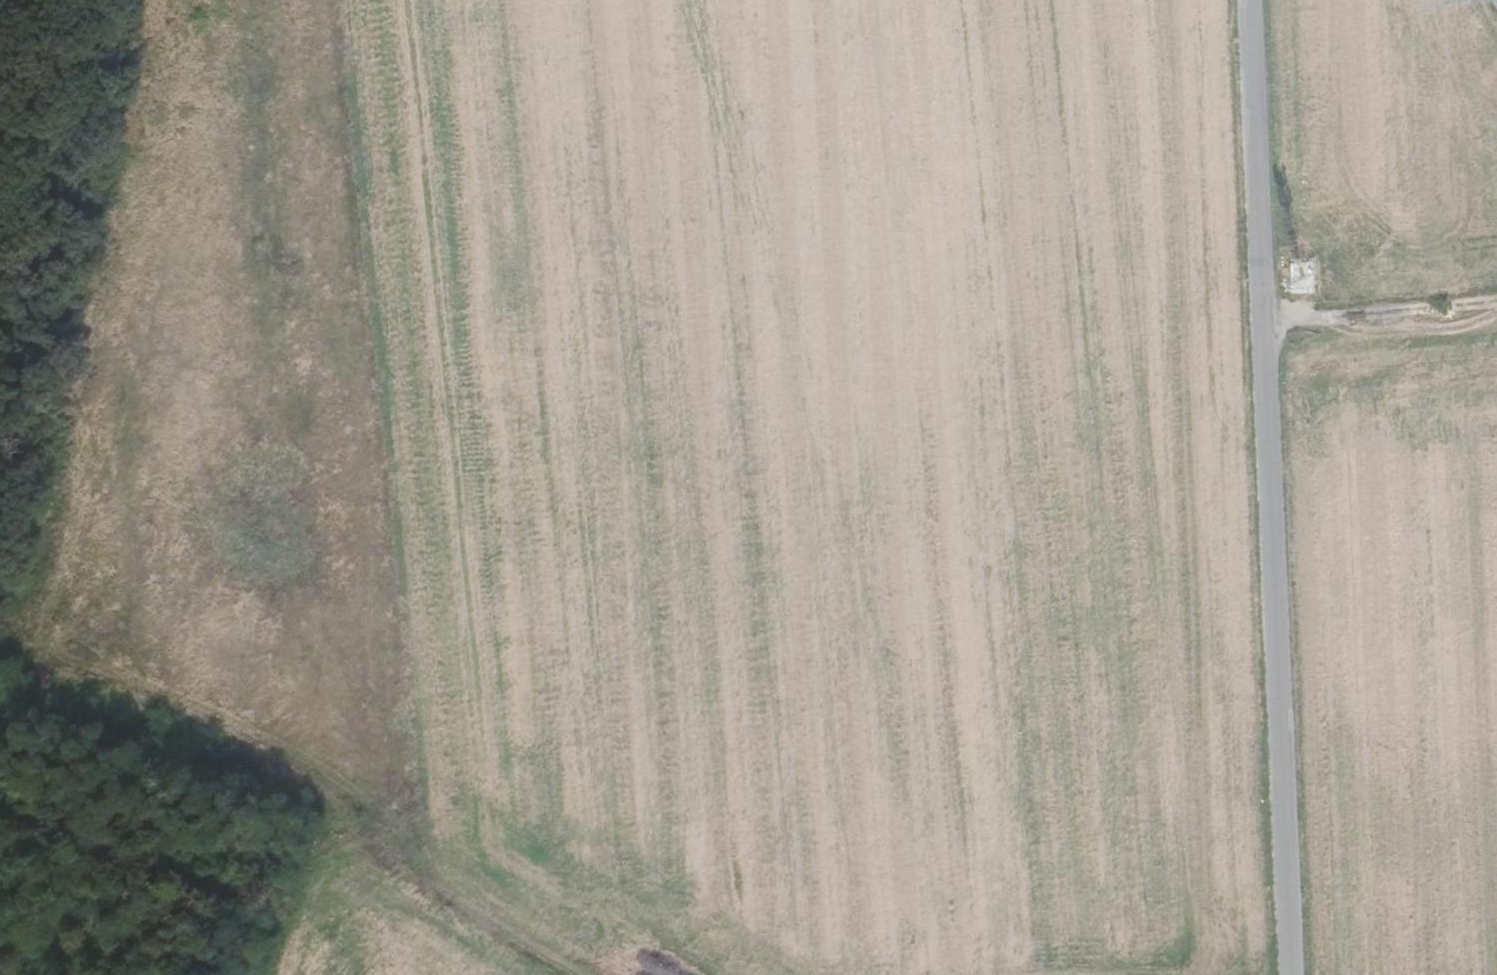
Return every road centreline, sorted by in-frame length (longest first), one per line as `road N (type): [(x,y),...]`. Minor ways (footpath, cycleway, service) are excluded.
road 1 (unclassified): [(1258,0),(1297,974)]
road 2 (track): [(560,974),(276,805),(0,703)]

